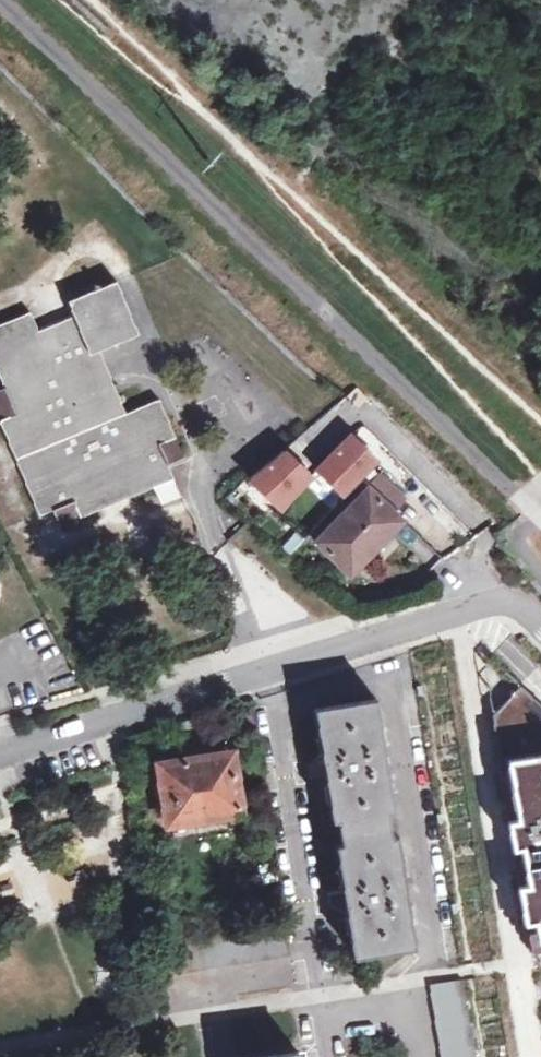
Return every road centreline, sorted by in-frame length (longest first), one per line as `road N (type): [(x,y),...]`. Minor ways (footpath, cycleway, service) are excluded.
road 1 (residential): [(0,753),(510,599),(540,627)]

